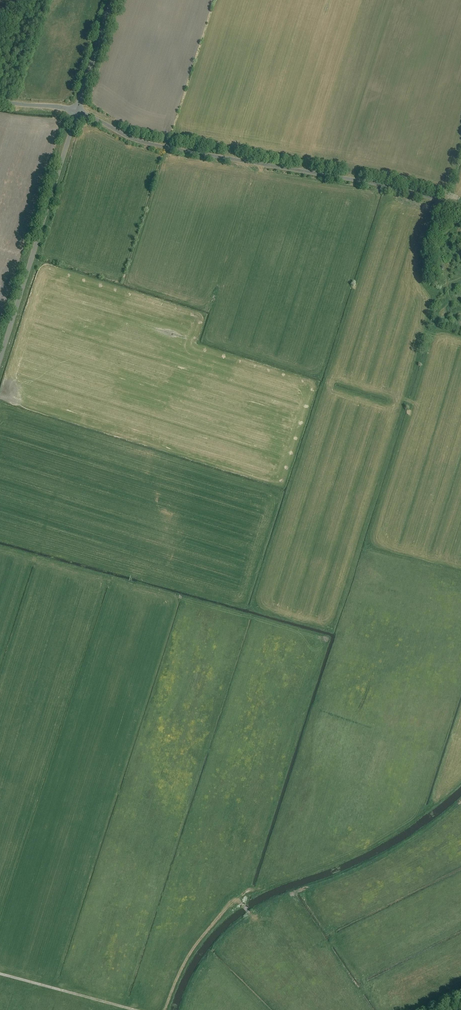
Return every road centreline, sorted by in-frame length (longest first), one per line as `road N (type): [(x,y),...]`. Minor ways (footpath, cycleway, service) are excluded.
road 1 (unclassified): [(77,112),(163,147),(381,184),(460,207)]
road 2 (tertiary): [(0,359),(77,112)]
road 3 (track): [(134,1009),(0,974)]
road 4 (track): [(238,902),(188,958),(165,1009)]

